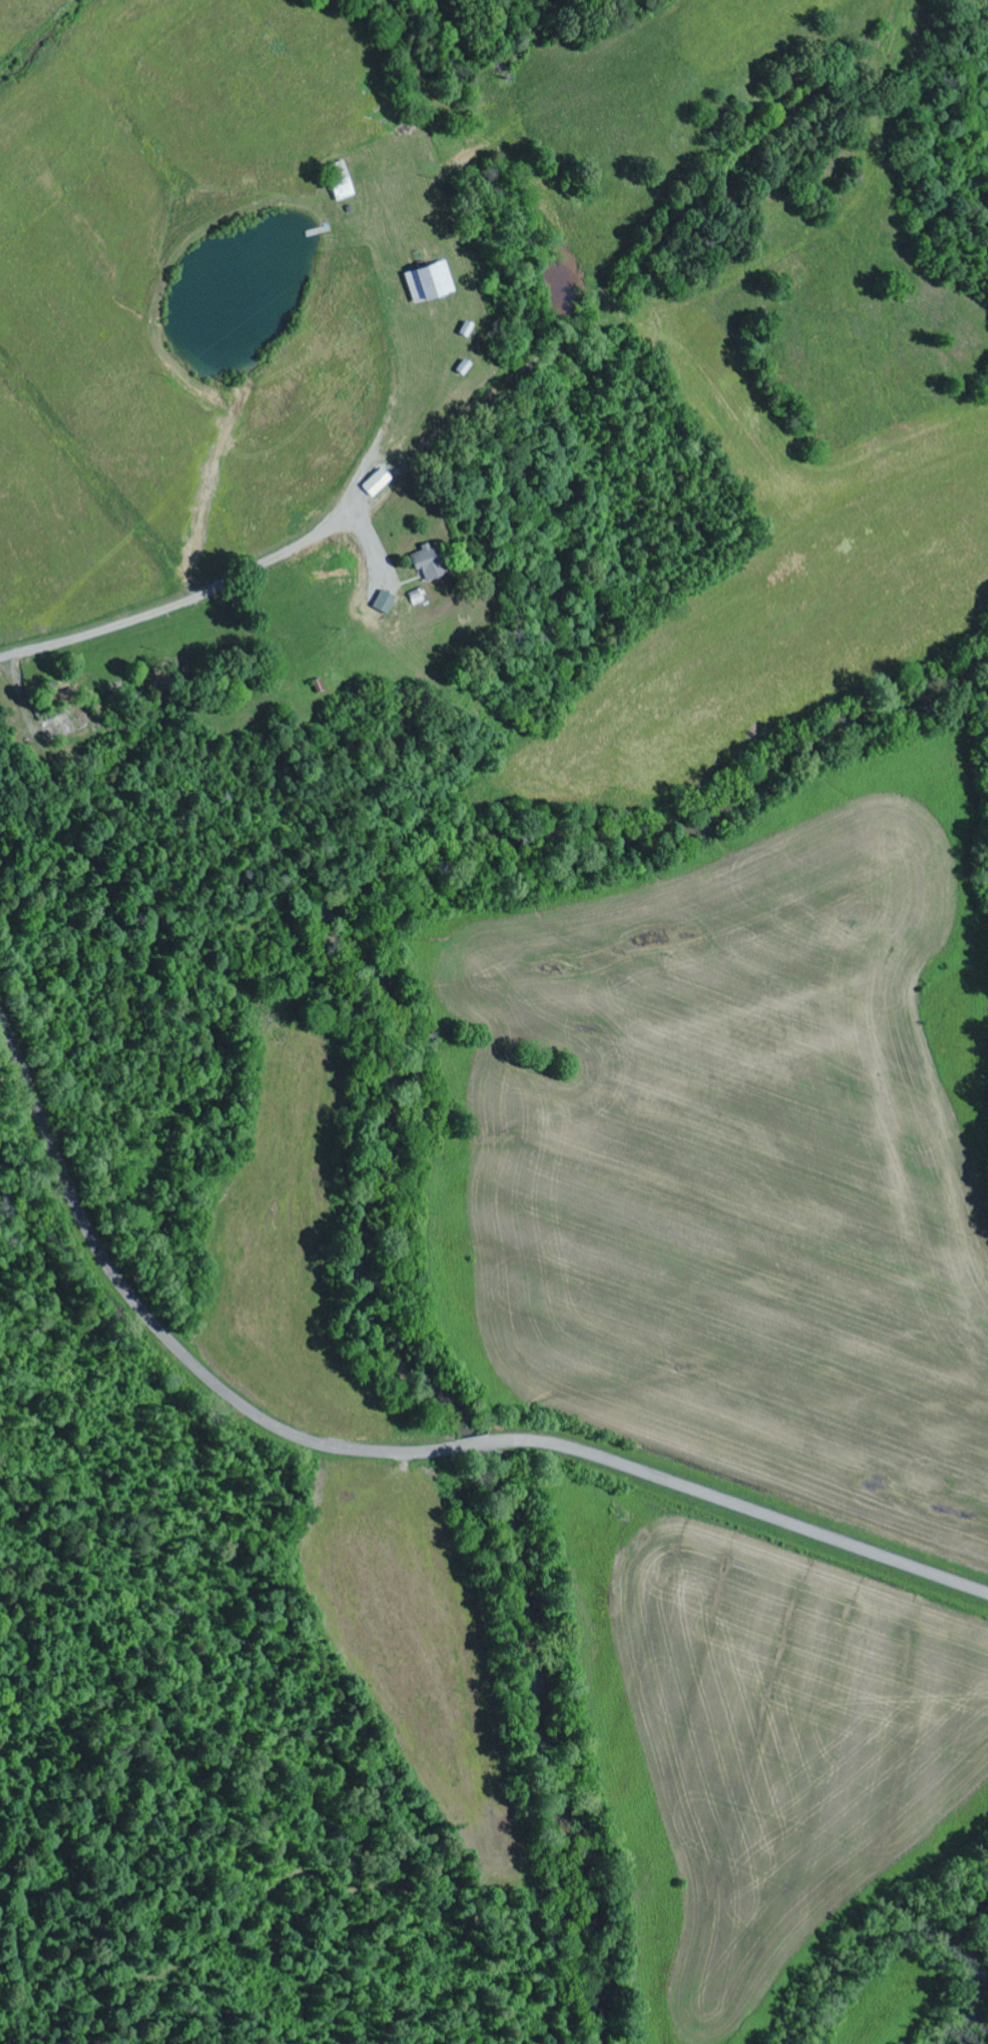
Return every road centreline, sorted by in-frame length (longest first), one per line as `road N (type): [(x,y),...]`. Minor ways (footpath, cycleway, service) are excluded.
road 1 (residential): [(0,663),(171,609),(373,509),(421,453),(593,328),(707,189),(879,47),(899,0)]
road 2 (residential): [(457,1448),(394,1453),(310,1440),(268,1422),(214,1382),(147,1314),(94,1243),(0,1024)]
road 3 (residential): [(987,1597),(584,1453),(493,1443)]

